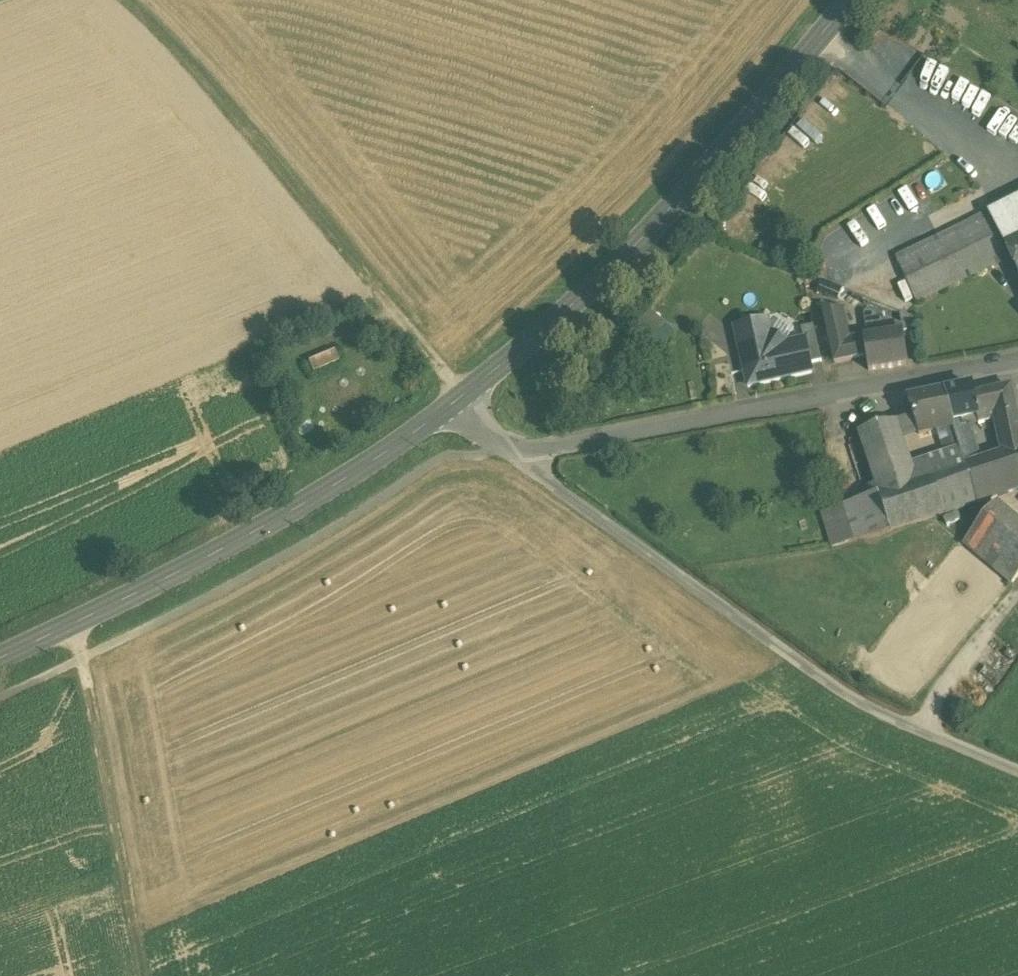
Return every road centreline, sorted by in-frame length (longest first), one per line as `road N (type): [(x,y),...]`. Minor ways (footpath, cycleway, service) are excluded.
road 1 (unclassified): [(515,451),(854,700),(1017,767)]
road 2 (tertiary): [(845,0),(641,244),(464,397)]
road 3 (tertiary): [(464,397),(324,495),(0,663)]
road 4 (track): [(129,0),(270,152),(464,397)]
road 5 (residential): [(1017,367),(515,451)]
road 6 (track): [(77,628),(144,975)]

